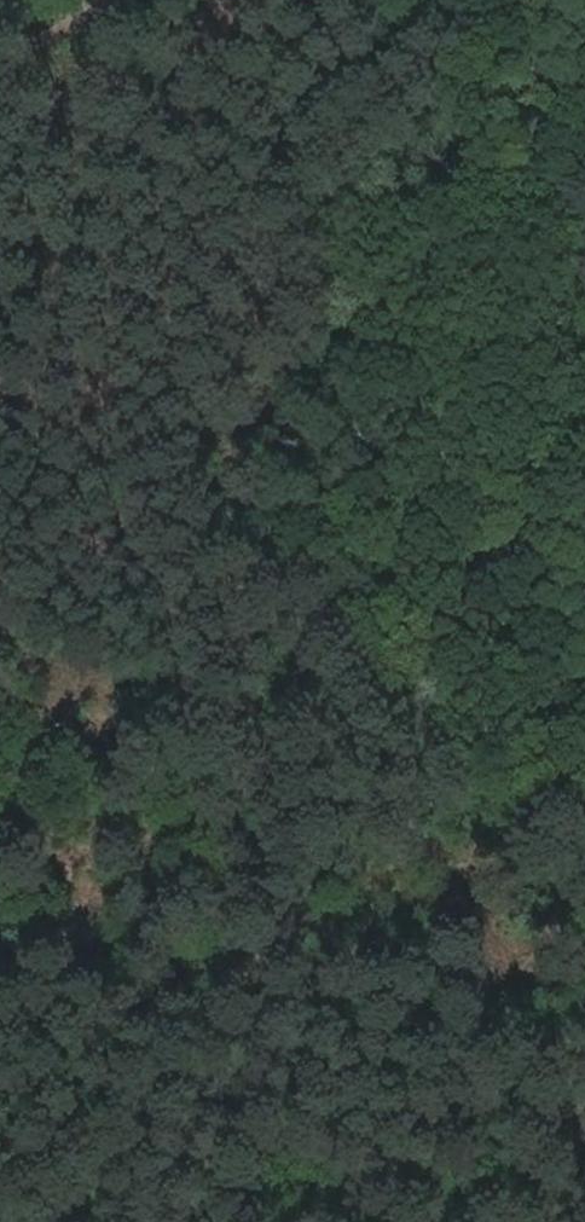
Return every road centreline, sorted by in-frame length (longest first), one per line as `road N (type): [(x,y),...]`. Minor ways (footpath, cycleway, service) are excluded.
road 1 (track): [(102,0),(0,71)]

